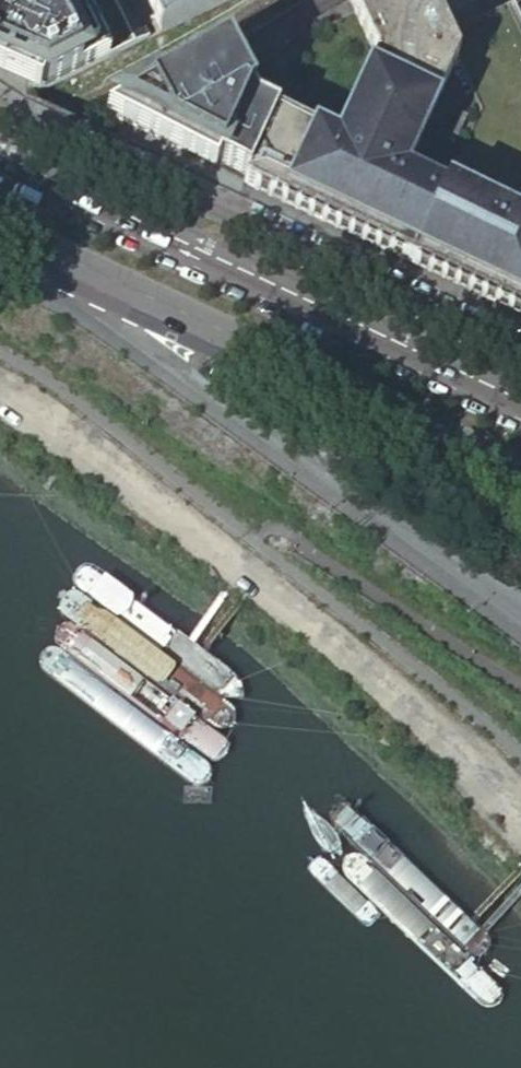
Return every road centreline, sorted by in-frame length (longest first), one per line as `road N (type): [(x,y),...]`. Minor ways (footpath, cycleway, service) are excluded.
road 1 (unclassified): [(0,396),(235,559),(520,813)]
road 2 (unclassified): [(65,265),(130,336),(520,612)]
road 3 (primary): [(520,407),(0,166)]
road 4 (primary): [(65,265),(520,482)]

